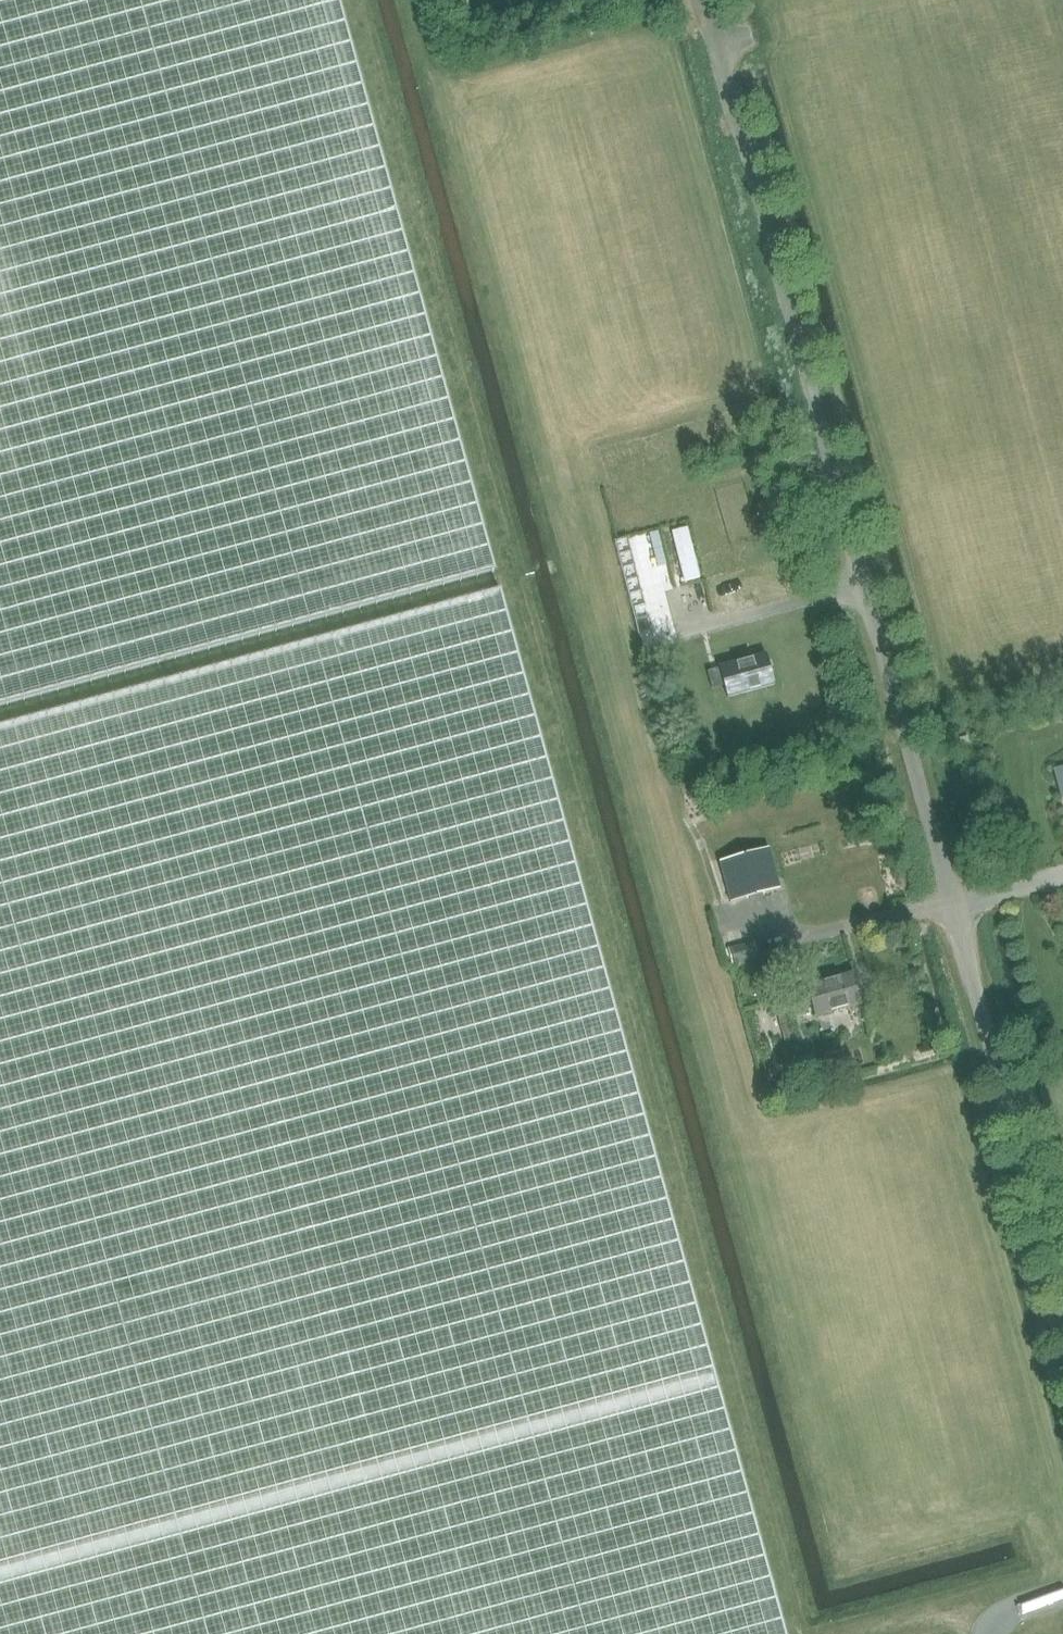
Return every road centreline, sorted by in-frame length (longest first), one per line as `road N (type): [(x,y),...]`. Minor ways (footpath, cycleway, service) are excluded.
road 1 (unclassified): [(1062,1313),(704,0)]

